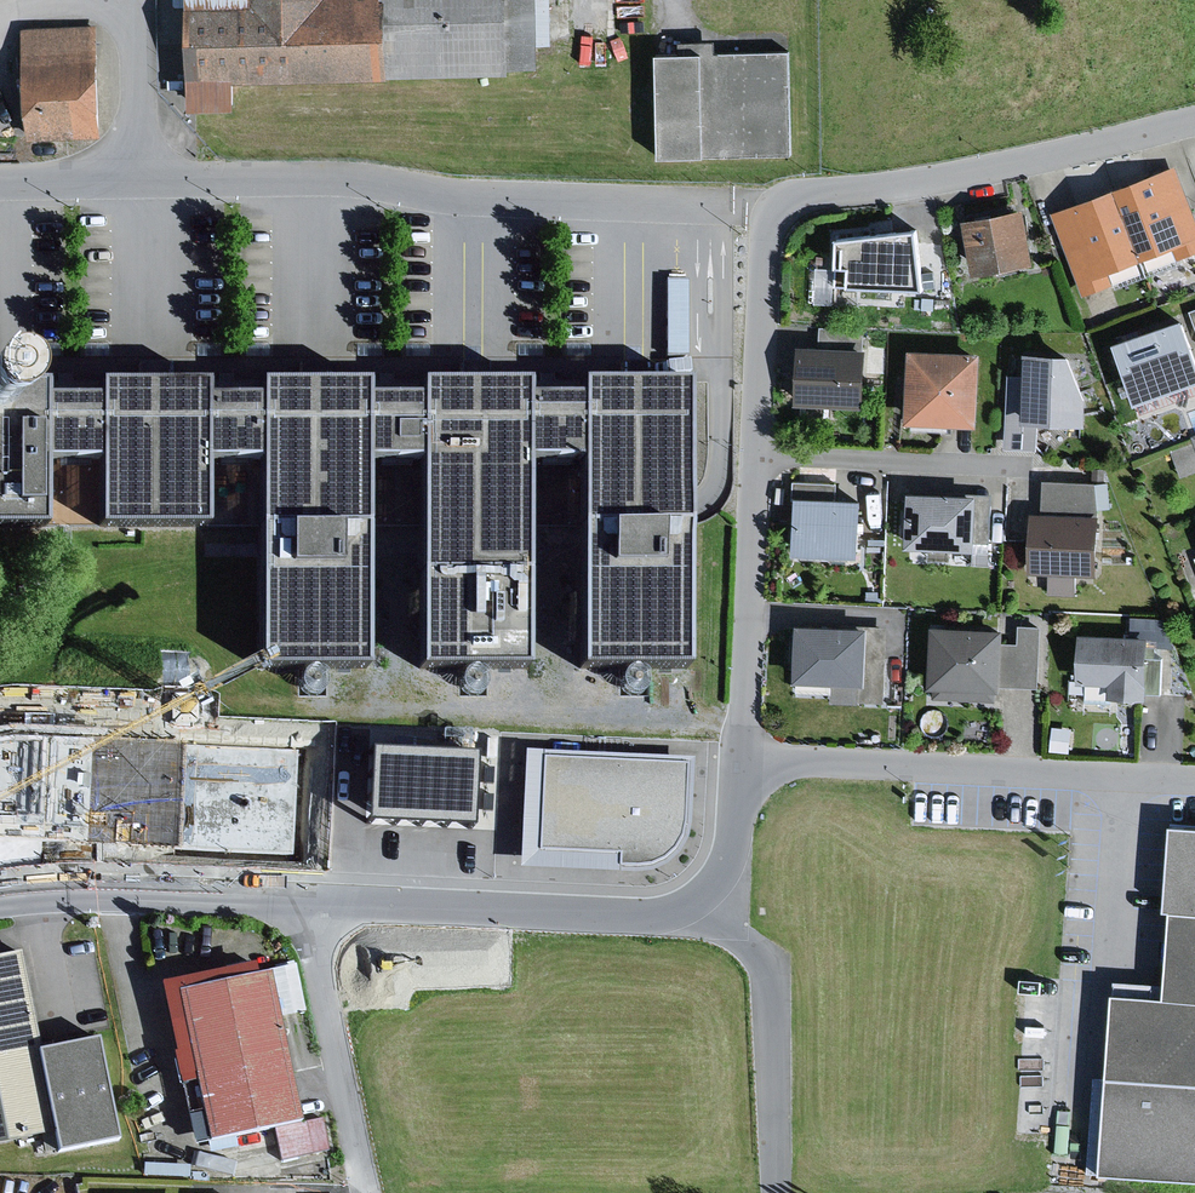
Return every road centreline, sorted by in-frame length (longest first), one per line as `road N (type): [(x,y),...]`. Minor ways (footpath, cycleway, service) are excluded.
road 1 (residential): [(743,756),(728,864),(706,896),(671,914),(114,893),(0,899)]
road 2 (residential): [(778,197),(0,189)]
road 3 (residential): [(778,197),(765,217),(743,756)]
road 4 (residential): [(1194,780),(743,756)]
road 5 (residential): [(1194,117),(952,174),(778,197)]

